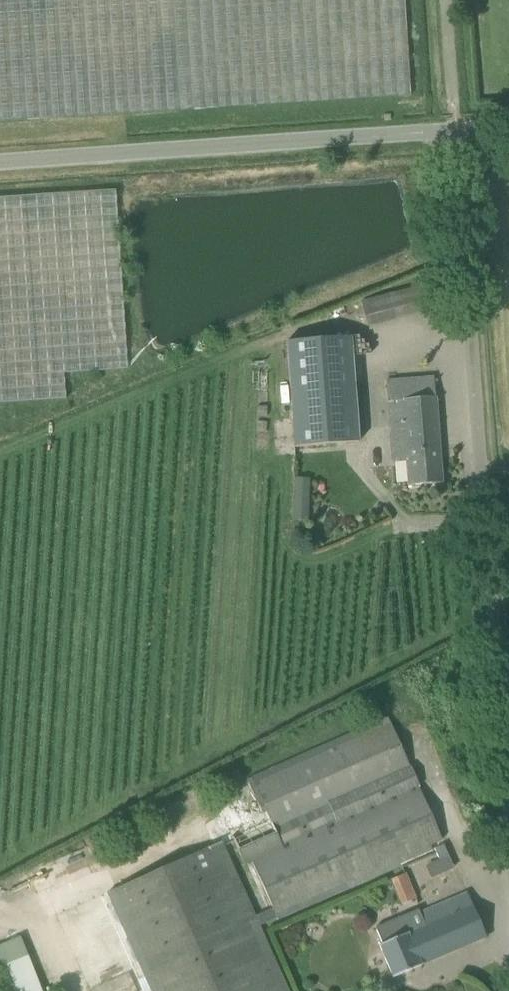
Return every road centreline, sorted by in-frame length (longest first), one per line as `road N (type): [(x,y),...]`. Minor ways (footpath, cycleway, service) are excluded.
road 1 (unclassified): [(508,774),(464,120)]
road 2 (unclassified): [(0,155),(464,120)]

